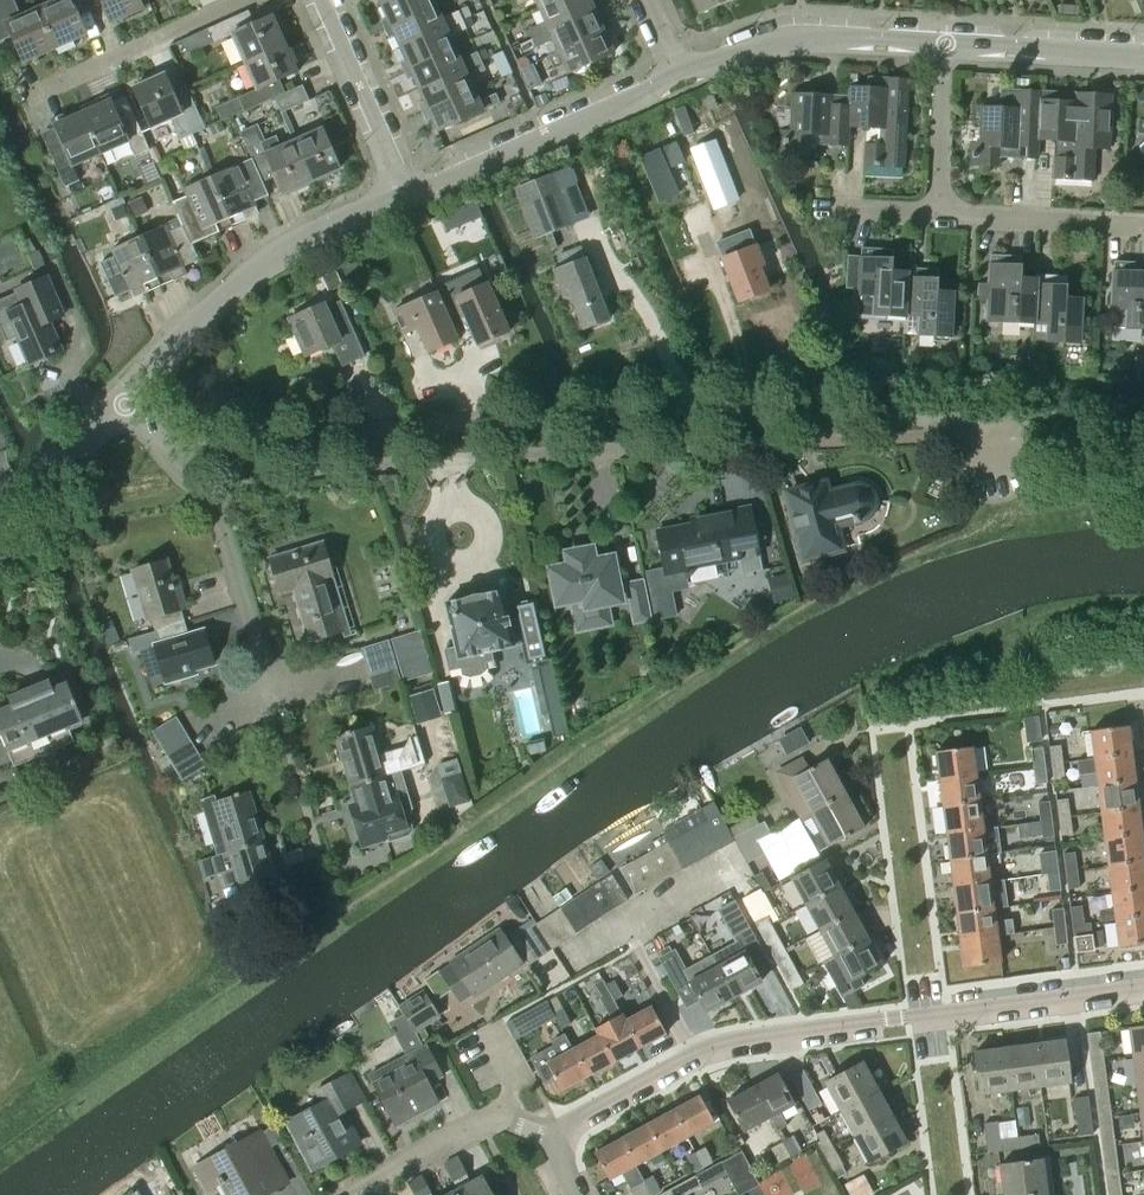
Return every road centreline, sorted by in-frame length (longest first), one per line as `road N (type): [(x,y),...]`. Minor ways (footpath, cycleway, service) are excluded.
road 1 (residential): [(164,452),(358,428),(704,410),(911,415),(964,421),(995,437)]
road 2 (residential): [(206,493),(508,455),(995,437)]
road 3 (residential): [(560,1143),(571,1123),(717,1048),(1143,989)]
road 4 (tertiary): [(124,404),(260,266),(403,191)]
road 5 (tertiary): [(403,191),(545,139),(651,91),(676,72)]
road 6 (tertiary): [(676,72),(790,39),(943,44)]
road 7 (residential): [(346,1194),(492,1118),(560,1143)]
road 8 (residential): [(34,97),(245,0)]
road 9 (tertiary): [(403,191),(317,0)]
road 10 (residential): [(939,211),(1143,227)]
road 11 (residential): [(271,687),(206,493)]
road 12 (tertiary): [(943,44),(1143,56)]
road 13 (residential): [(939,211),(943,44)]
road 14 (tertiary): [(0,501),(33,487),(124,404)]

